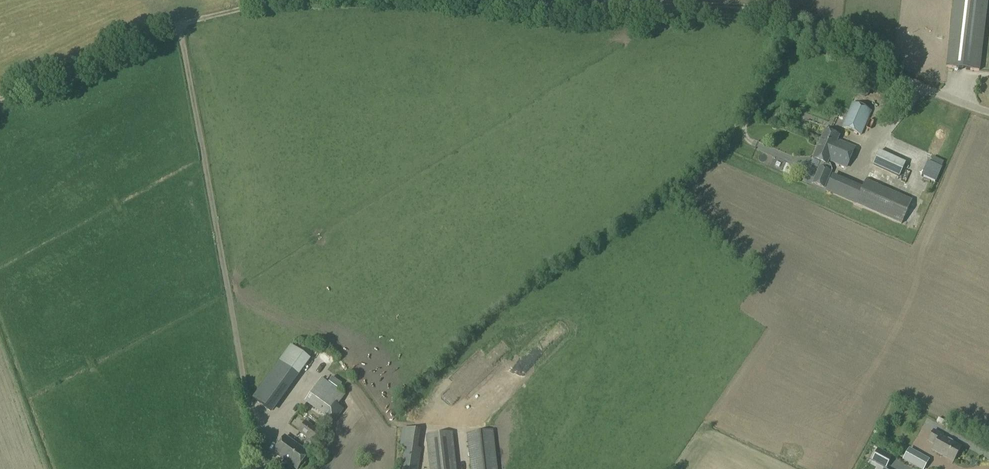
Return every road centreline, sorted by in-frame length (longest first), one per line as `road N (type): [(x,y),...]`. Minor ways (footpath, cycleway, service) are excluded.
road 1 (track): [(491,0),(761,8),(836,29),(920,87)]
road 2 (track): [(0,99),(178,24)]
road 3 (track): [(178,24),(307,0)]

